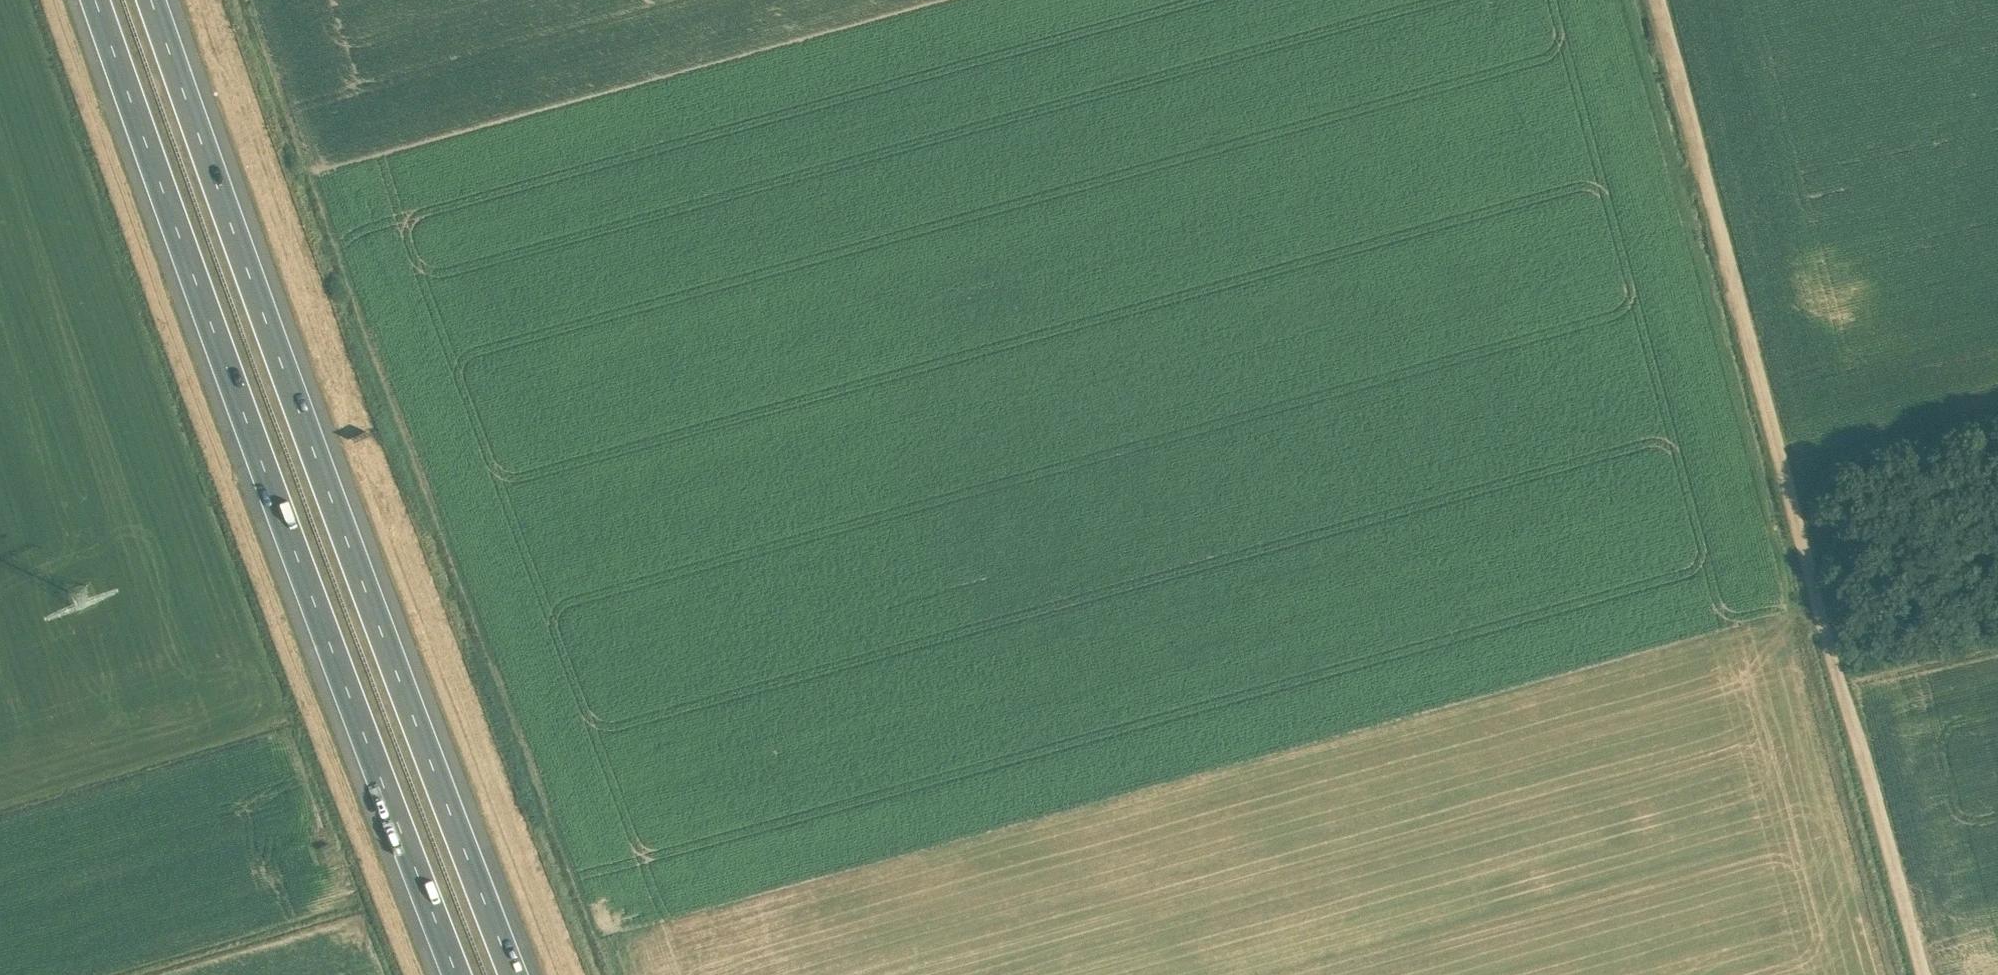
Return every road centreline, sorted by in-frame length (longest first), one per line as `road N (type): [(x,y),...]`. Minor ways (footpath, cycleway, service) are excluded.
road 1 (motorway): [(522,974),(398,676),(152,0)]
road 2 (motorway): [(96,0),(350,697),(461,974)]
road 3 (track): [(1921,974),(1651,0)]

